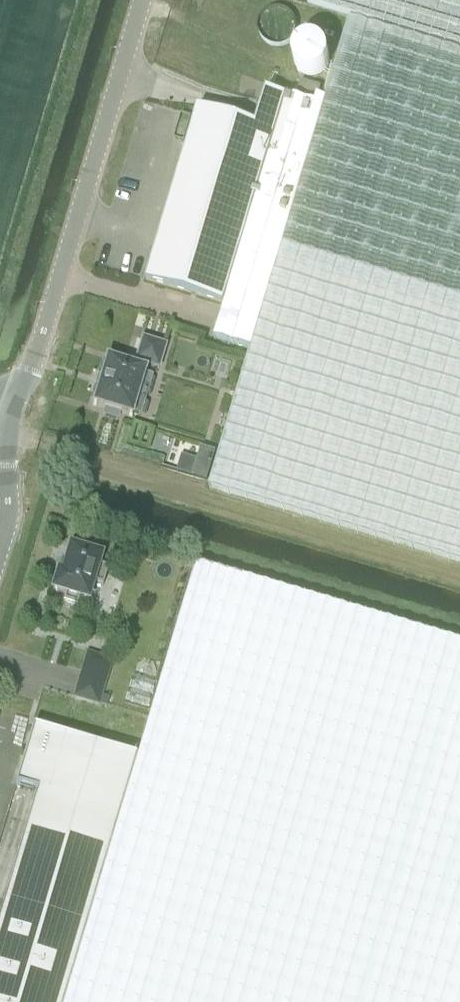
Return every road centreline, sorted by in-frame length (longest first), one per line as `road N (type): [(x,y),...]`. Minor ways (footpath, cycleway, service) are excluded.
road 1 (unclassified): [(4,409),(32,372),(143,0)]
road 2 (unclassified): [(0,548),(7,523),(4,409)]

